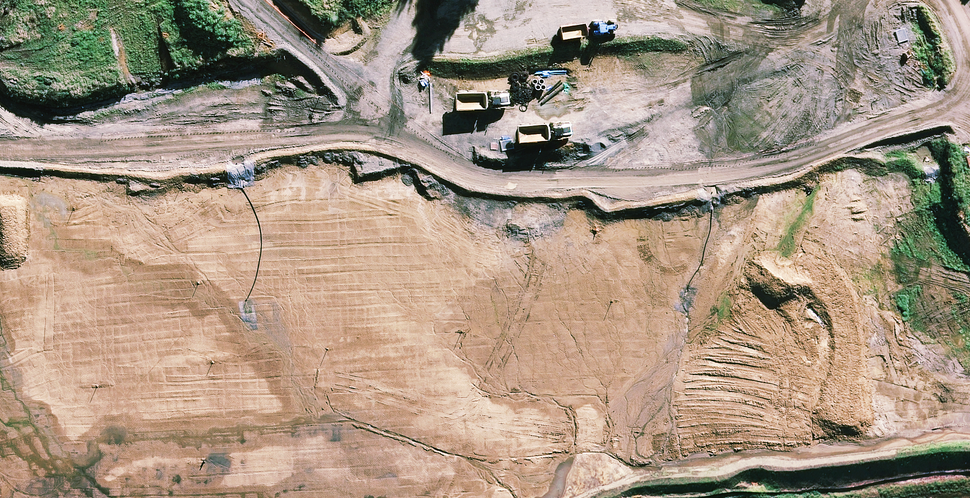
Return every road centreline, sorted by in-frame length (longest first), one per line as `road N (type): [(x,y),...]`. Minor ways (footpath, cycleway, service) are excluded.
road 1 (motorway): [(0,300),(969,139)]
road 2 (motorway): [(969,210),(0,359)]
road 3 (unknown): [(799,0),(855,50),(969,244)]

